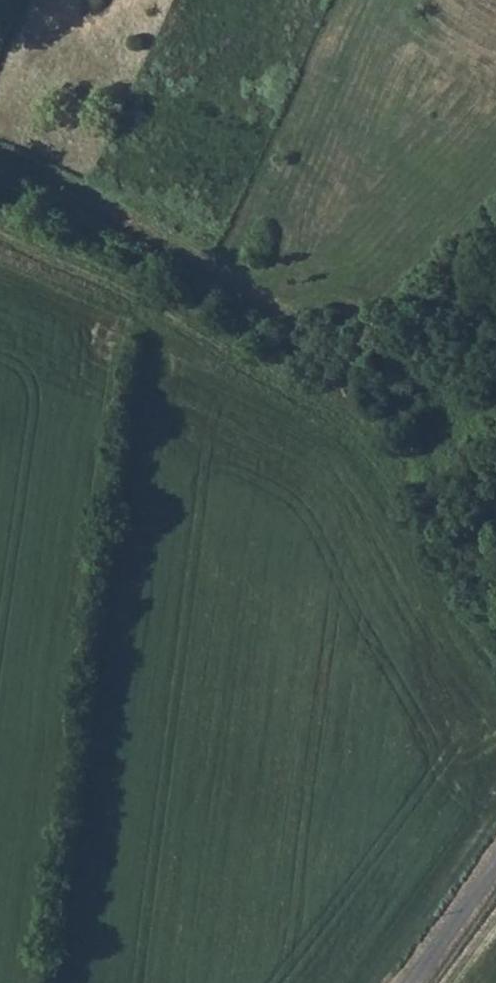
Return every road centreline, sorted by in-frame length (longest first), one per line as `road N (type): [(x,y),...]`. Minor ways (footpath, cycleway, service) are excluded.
road 1 (unclassified): [(495,869),(414,982)]

